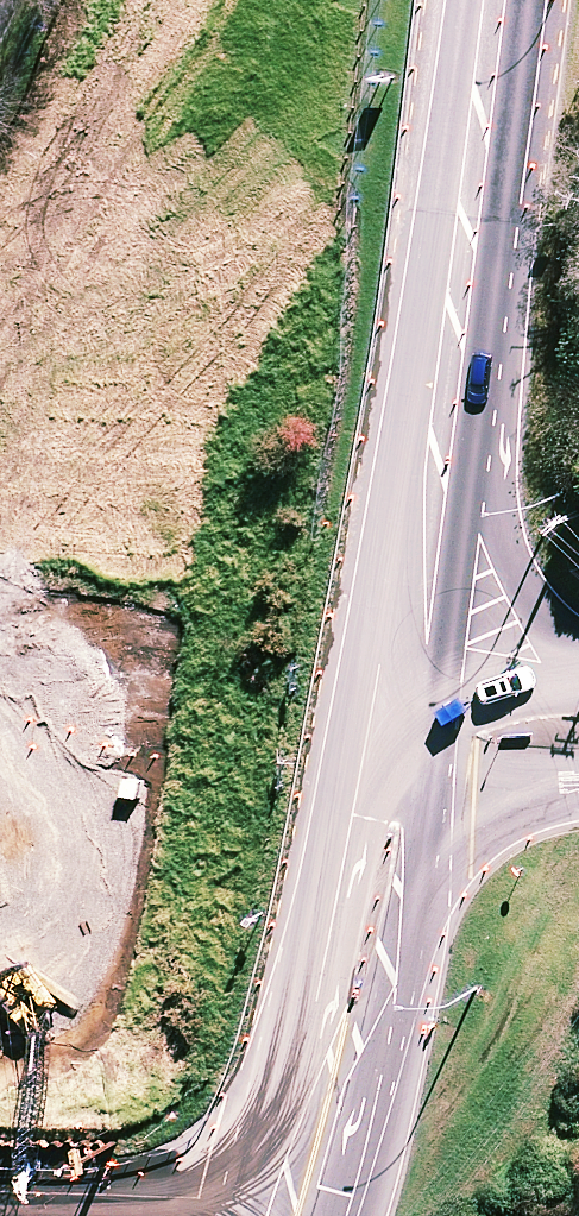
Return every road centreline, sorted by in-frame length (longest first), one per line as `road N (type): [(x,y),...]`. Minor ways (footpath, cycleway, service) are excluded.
road 1 (secondary): [(0,797),(199,18)]
road 2 (secondary): [(578,134),(199,18)]
road 3 (motorway): [(349,1215),(578,1195)]

